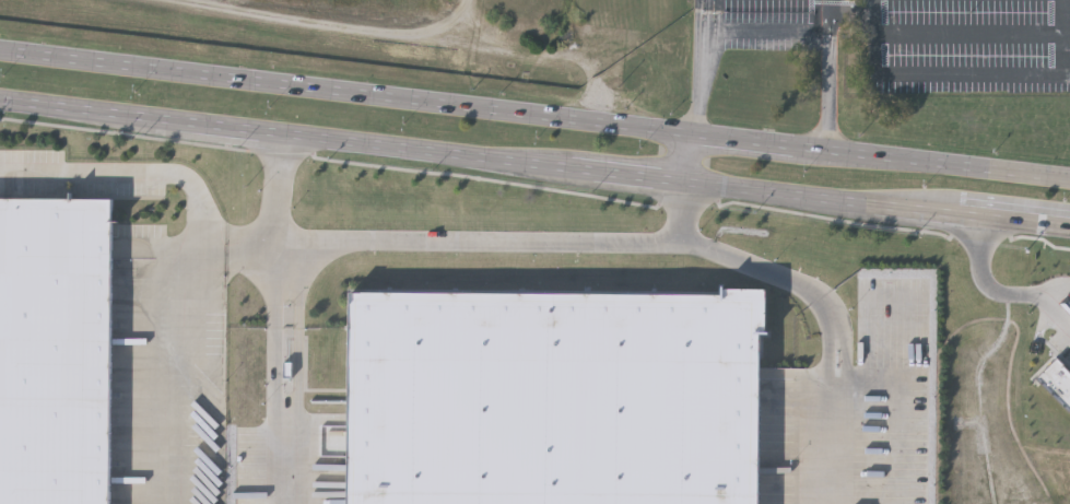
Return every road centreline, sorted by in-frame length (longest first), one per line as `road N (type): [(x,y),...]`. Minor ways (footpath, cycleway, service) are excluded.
road 1 (primary): [(0,101),(1069,229)]
road 2 (primary): [(1069,182),(0,55)]

